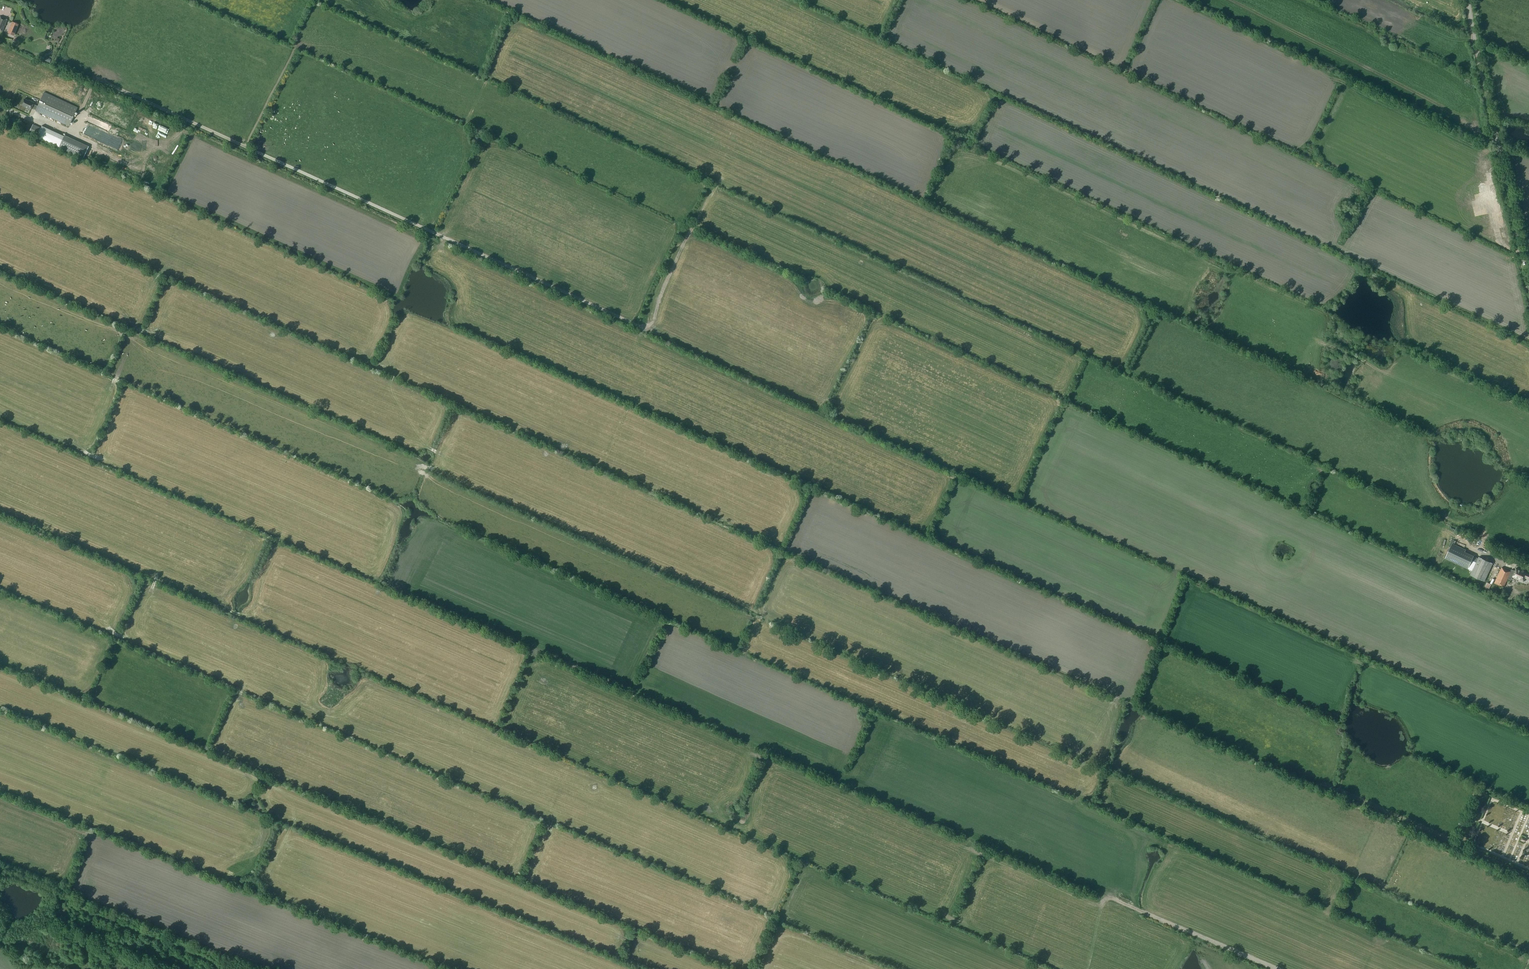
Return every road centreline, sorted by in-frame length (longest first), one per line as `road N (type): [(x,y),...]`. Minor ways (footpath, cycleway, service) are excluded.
road 1 (tertiary): [(1528,288),(1468,0)]

